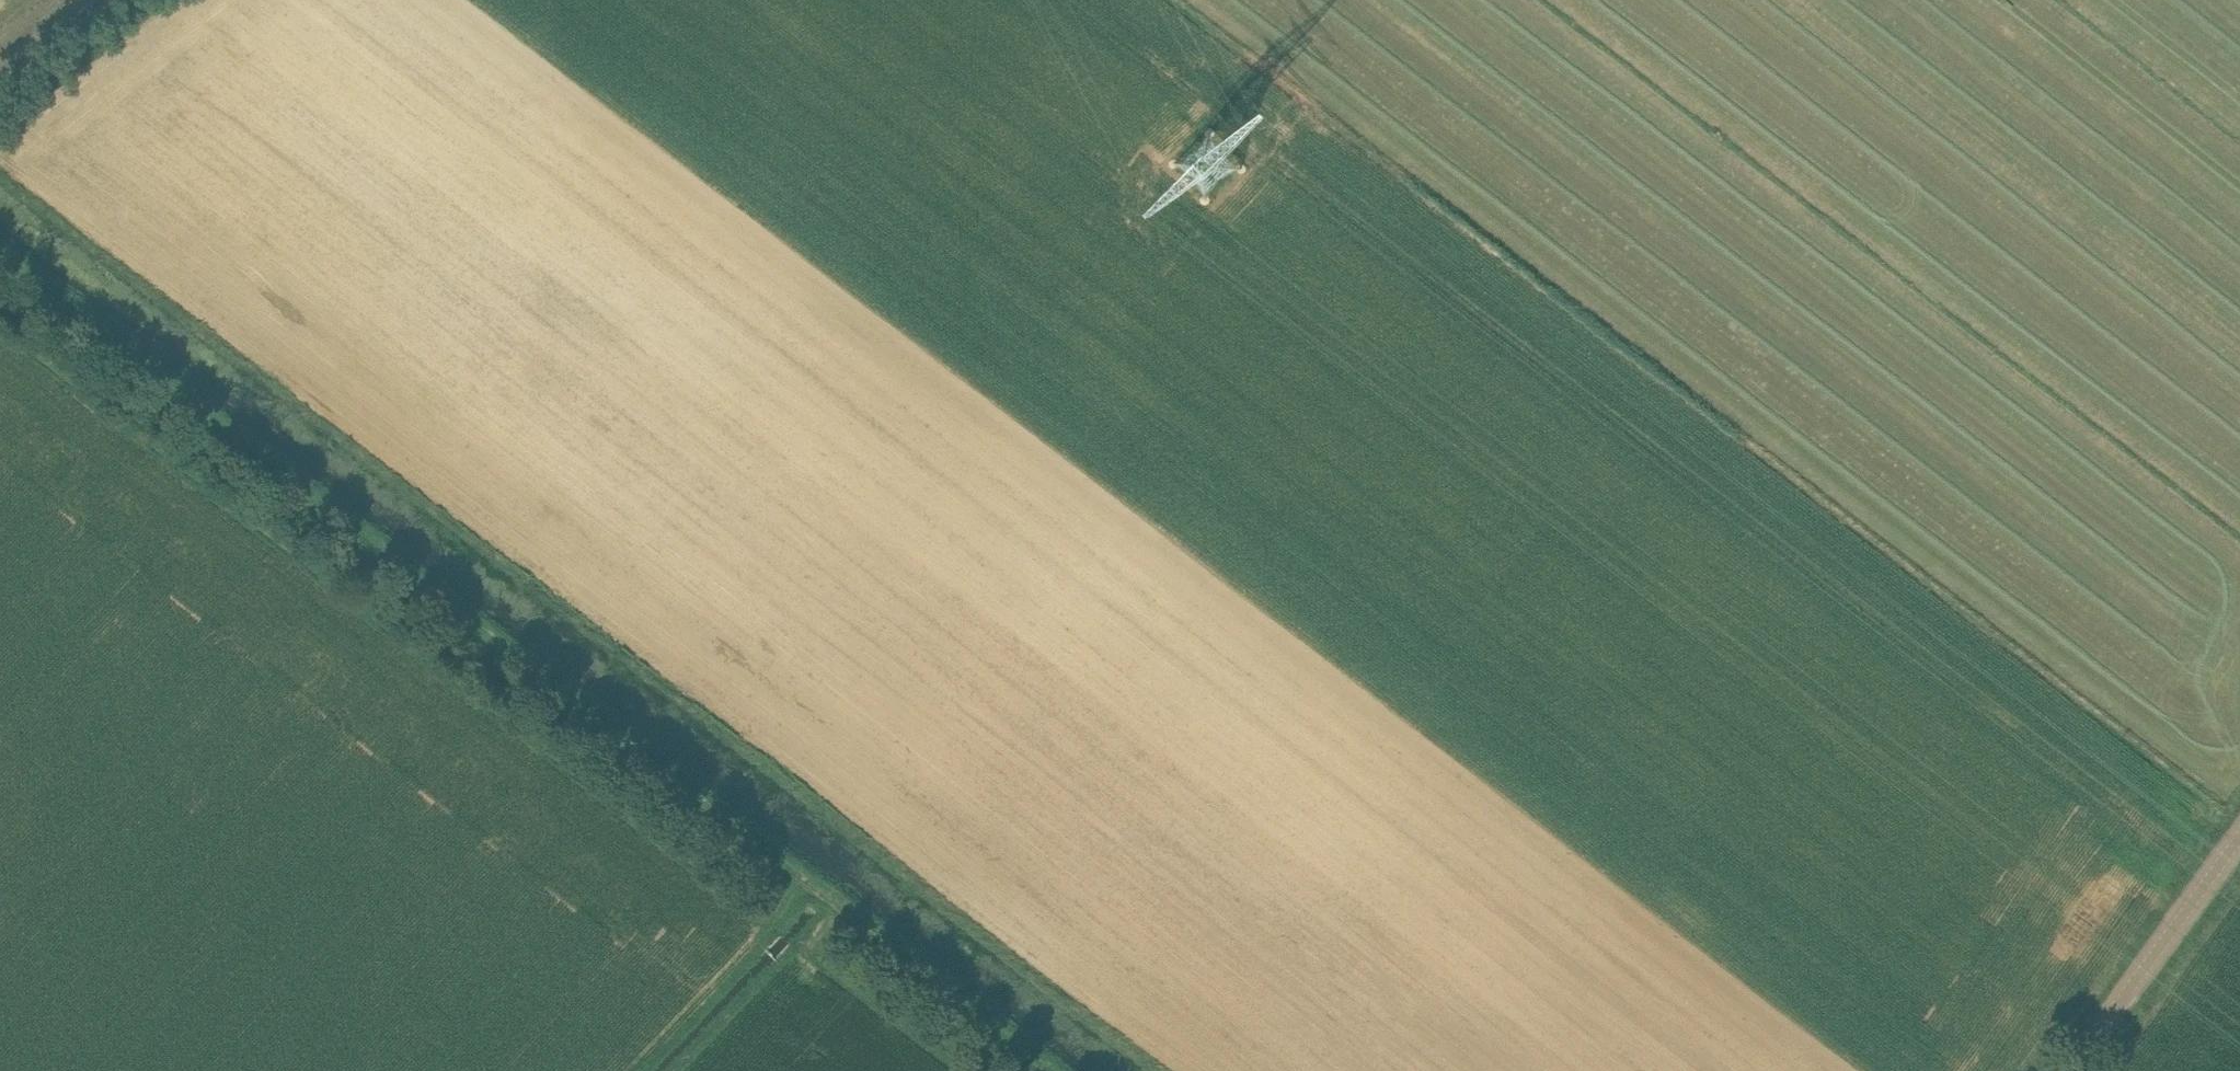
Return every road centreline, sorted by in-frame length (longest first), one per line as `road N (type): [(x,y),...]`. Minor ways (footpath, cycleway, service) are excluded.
road 1 (unclassified): [(2069,1070),(2239,837)]

